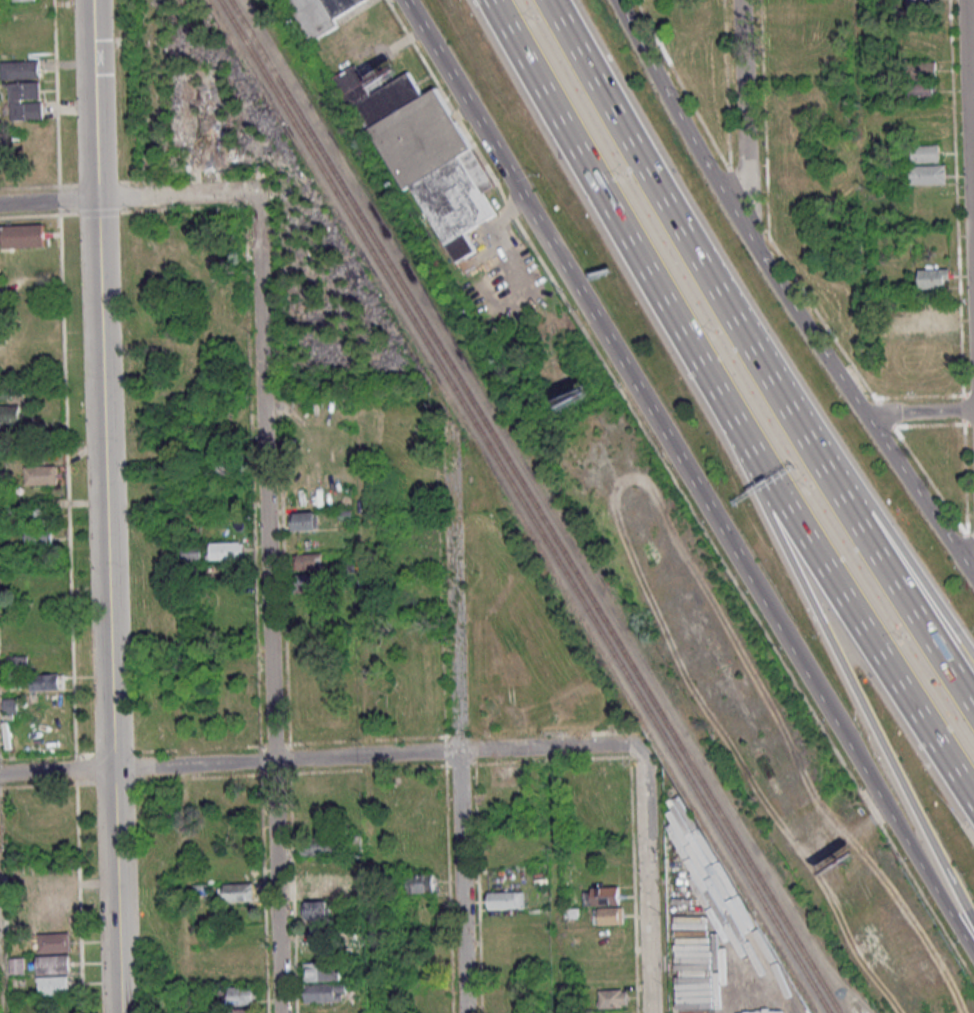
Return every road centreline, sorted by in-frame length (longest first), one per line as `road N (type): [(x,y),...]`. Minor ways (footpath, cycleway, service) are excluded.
road 1 (tertiary): [(119,1012),(90,0)]
road 2 (secondary): [(405,0),(831,714)]
road 3 (residential): [(258,196),(280,1012)]
road 4 (secondary): [(973,579),(769,269),(617,0)]
road 5 (motorway): [(852,516),(742,351),(543,0)]
road 6 (motorway): [(744,439),(806,595),(973,928)]
road 7 (motorway): [(490,0),(744,439)]
road 8 (motorway): [(744,439),(973,803)]
road 9 (residential): [(457,752),(111,769)]
road 10 (residential): [(457,752),(449,442)]
road 11 (residential): [(964,0),(973,290)]
road 12 (secondary): [(831,714),(973,955)]
road 13 (residential): [(465,1012),(457,752)]
road 14 (residential): [(647,1012),(639,752)]
road 15 (residential): [(747,233),(740,0)]
road 16 (motorway): [(973,708),(852,516)]
road 17 (motorway): [(973,657),(852,516)]
road 18 (residential): [(639,752),(625,745),(457,752)]
road 19 (residential): [(258,196),(96,199)]

